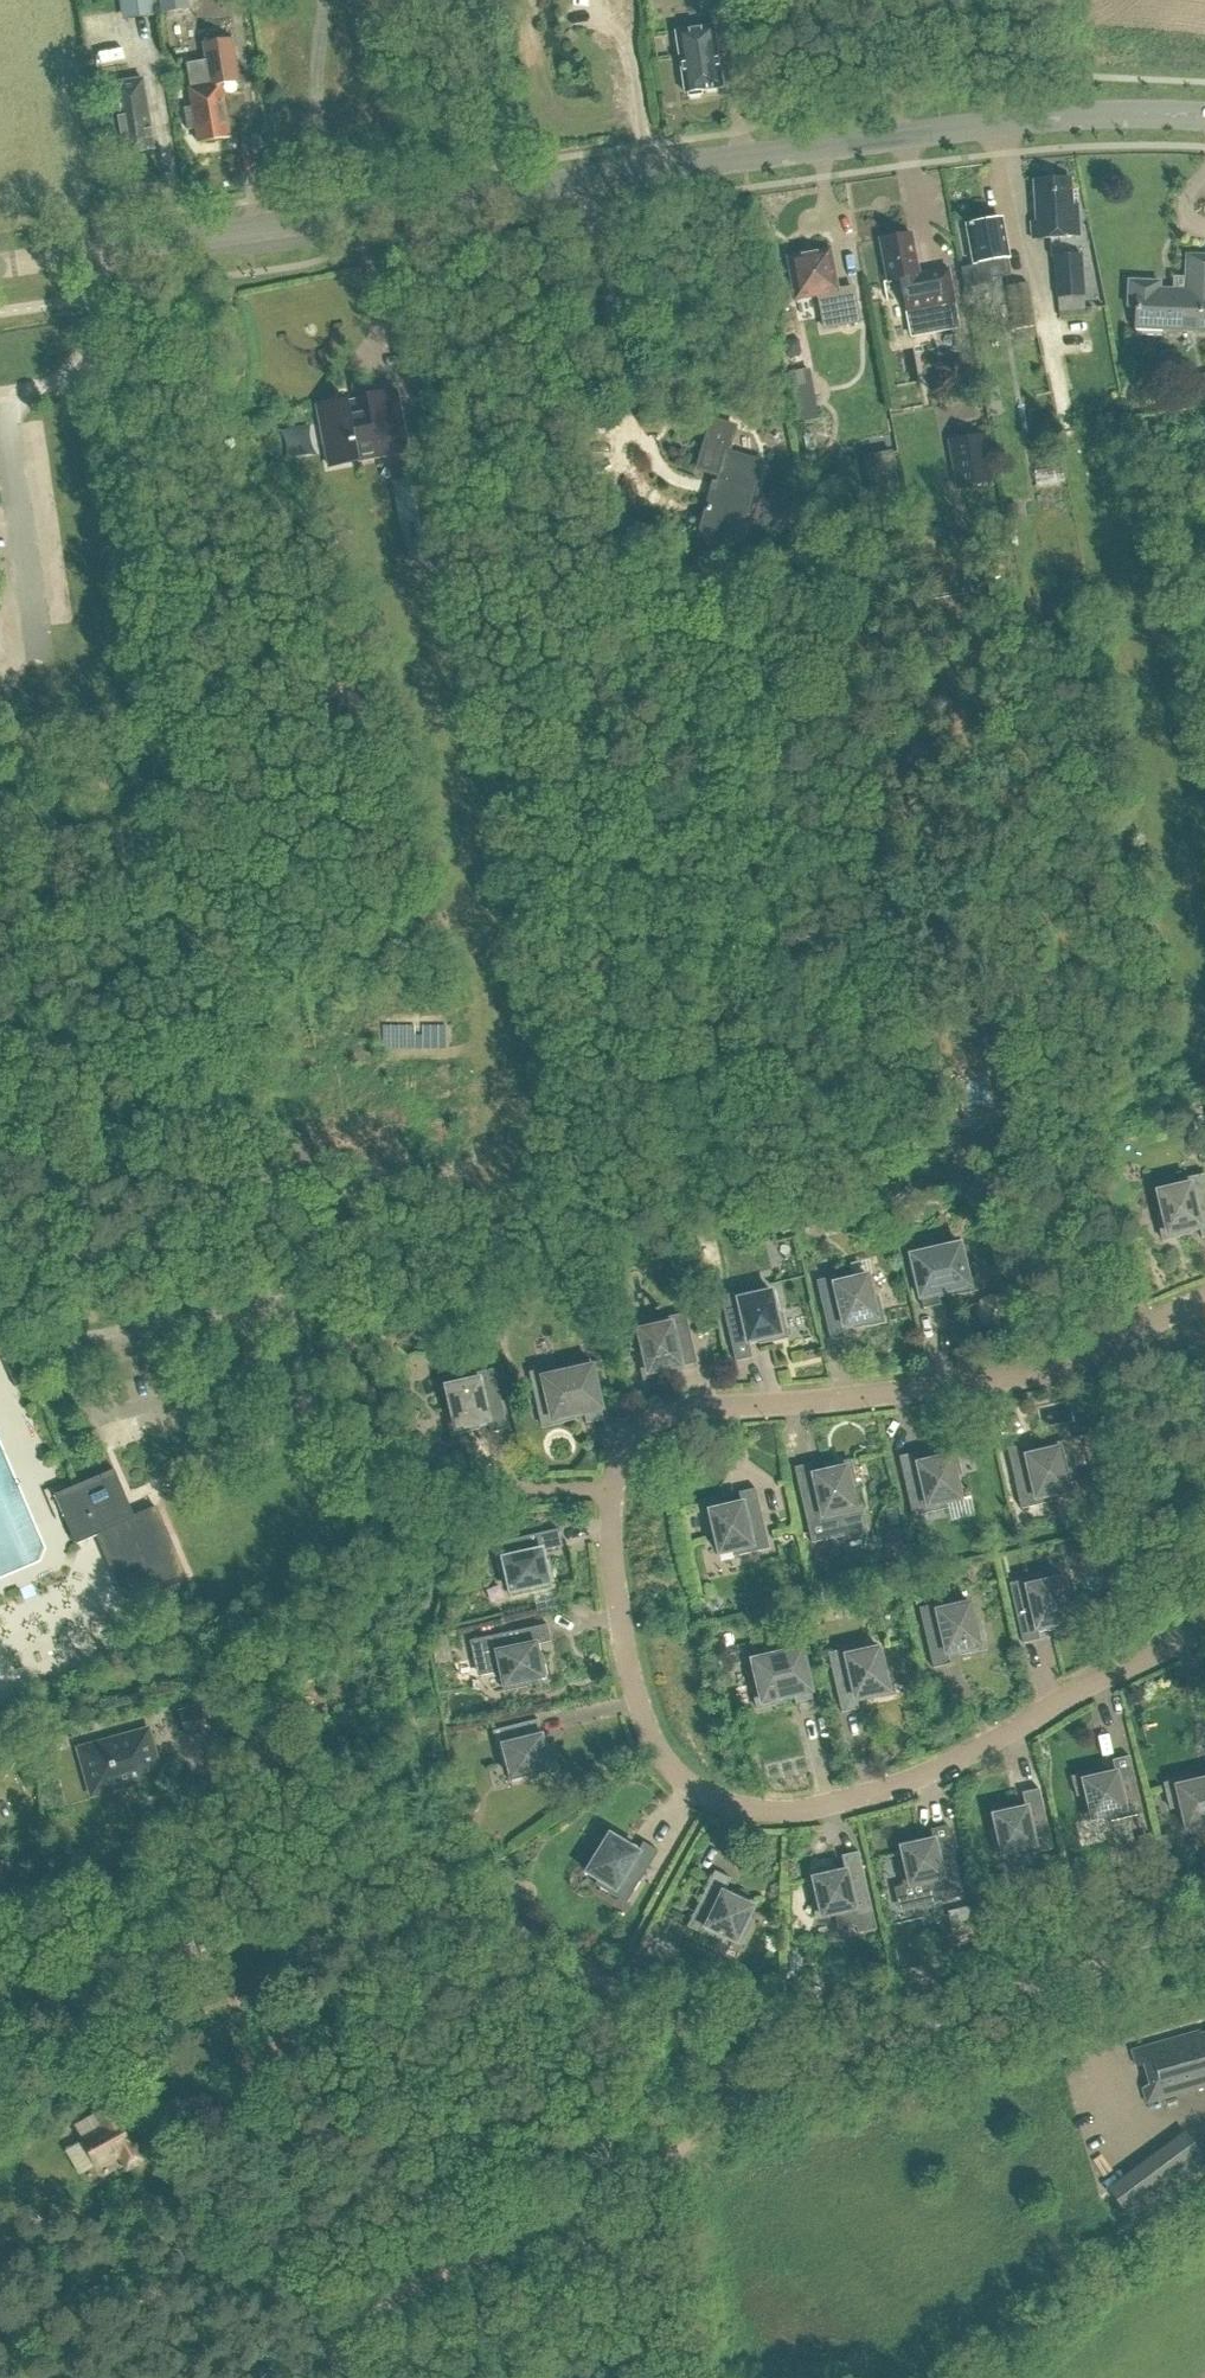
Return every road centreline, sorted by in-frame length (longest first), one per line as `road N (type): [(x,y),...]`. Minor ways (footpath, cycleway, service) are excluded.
road 1 (secondary): [(1204,120),(983,128),(95,252)]
road 2 (unclassified): [(266,1208),(107,356),(95,252)]
road 3 (residential): [(1204,1629),(892,1787),(808,1809),(738,1807),(687,1786),(660,1755),(639,1709),(612,1559),(613,1490)]
road 4 (residential): [(613,1490),(629,1448),(653,1421),(678,1410),(1042,1375),(1204,1303)]
road 5 (unclassified): [(769,2084),(1146,1945),(1204,1931)]
road 6 (residential): [(769,2084),(449,1885)]

